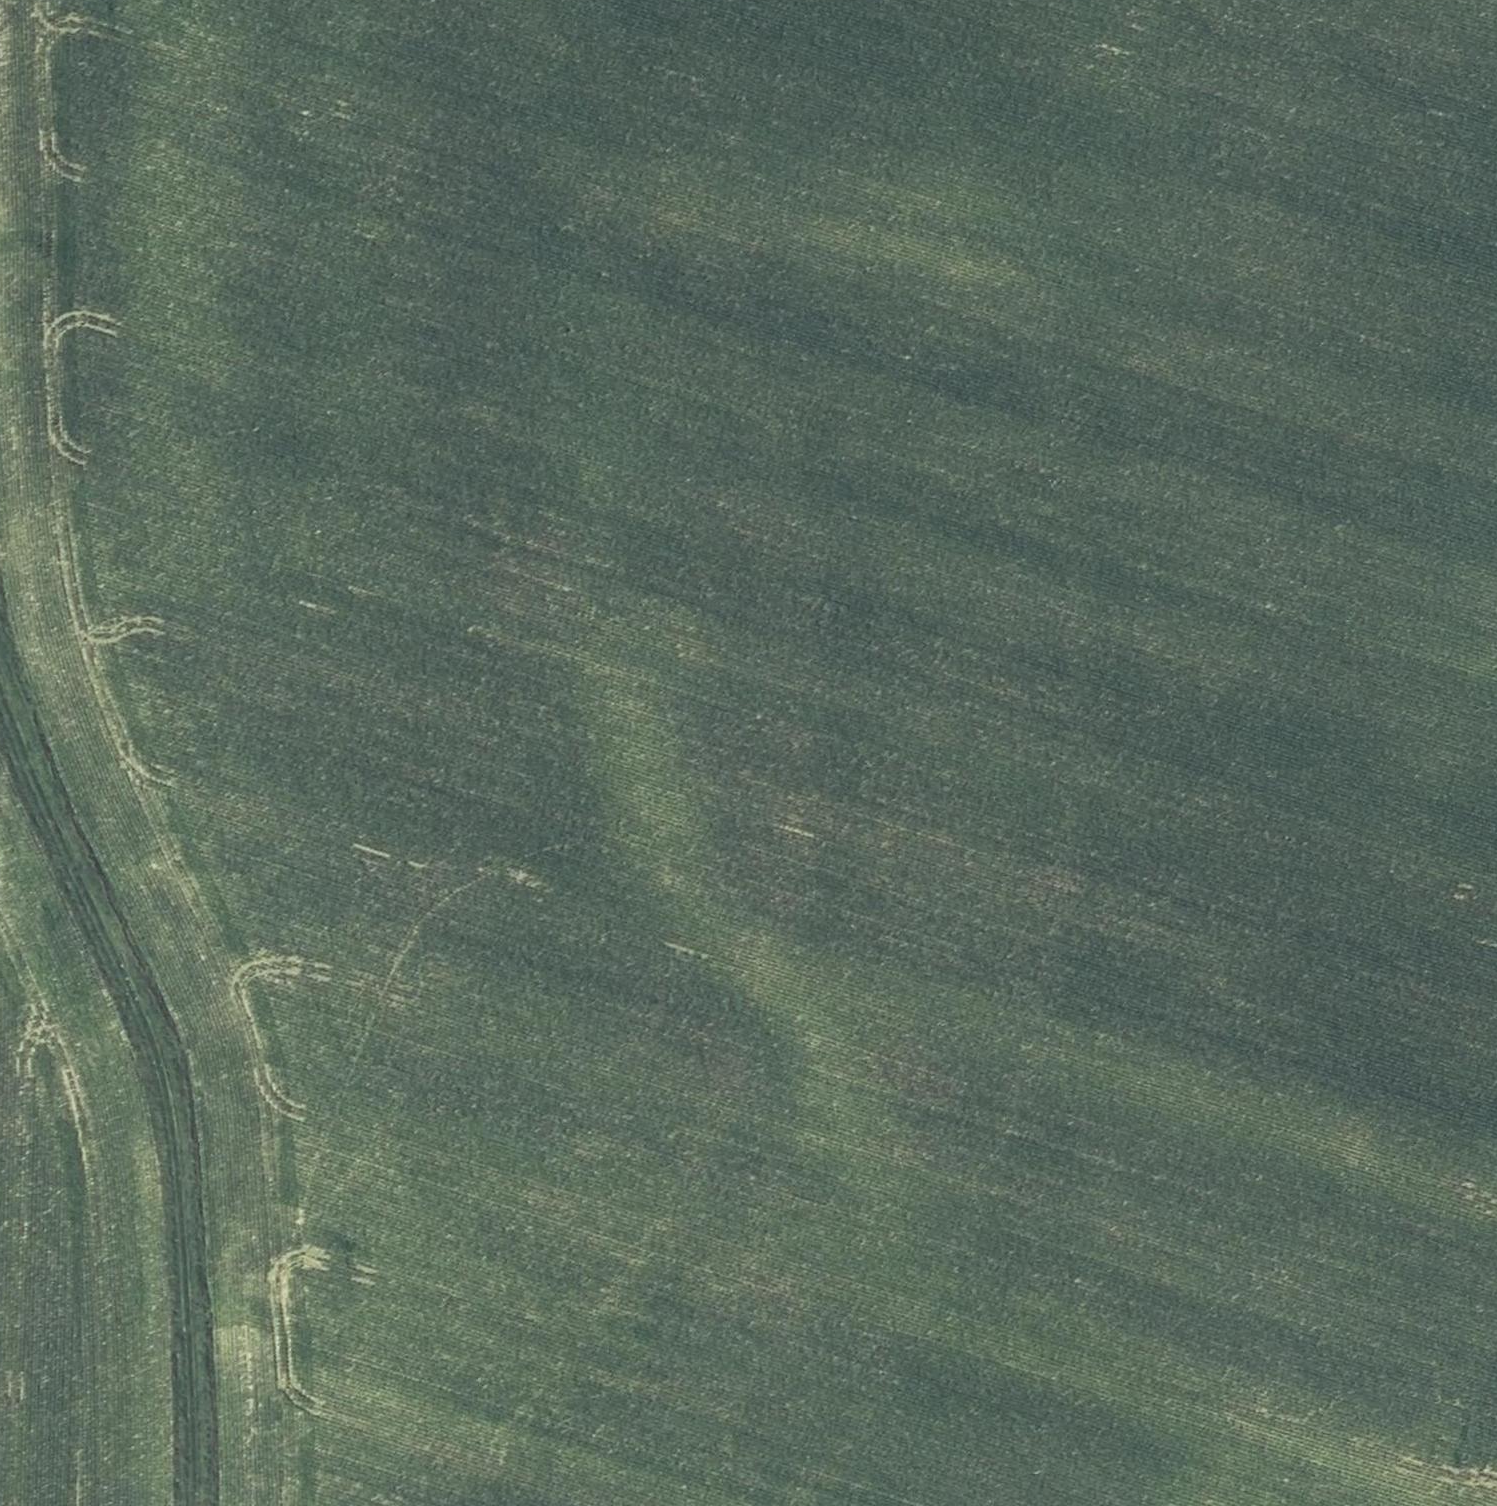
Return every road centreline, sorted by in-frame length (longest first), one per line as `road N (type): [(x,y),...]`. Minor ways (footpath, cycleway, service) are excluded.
road 1 (track): [(198,1505),(182,1139),(158,1032),(0,670)]

